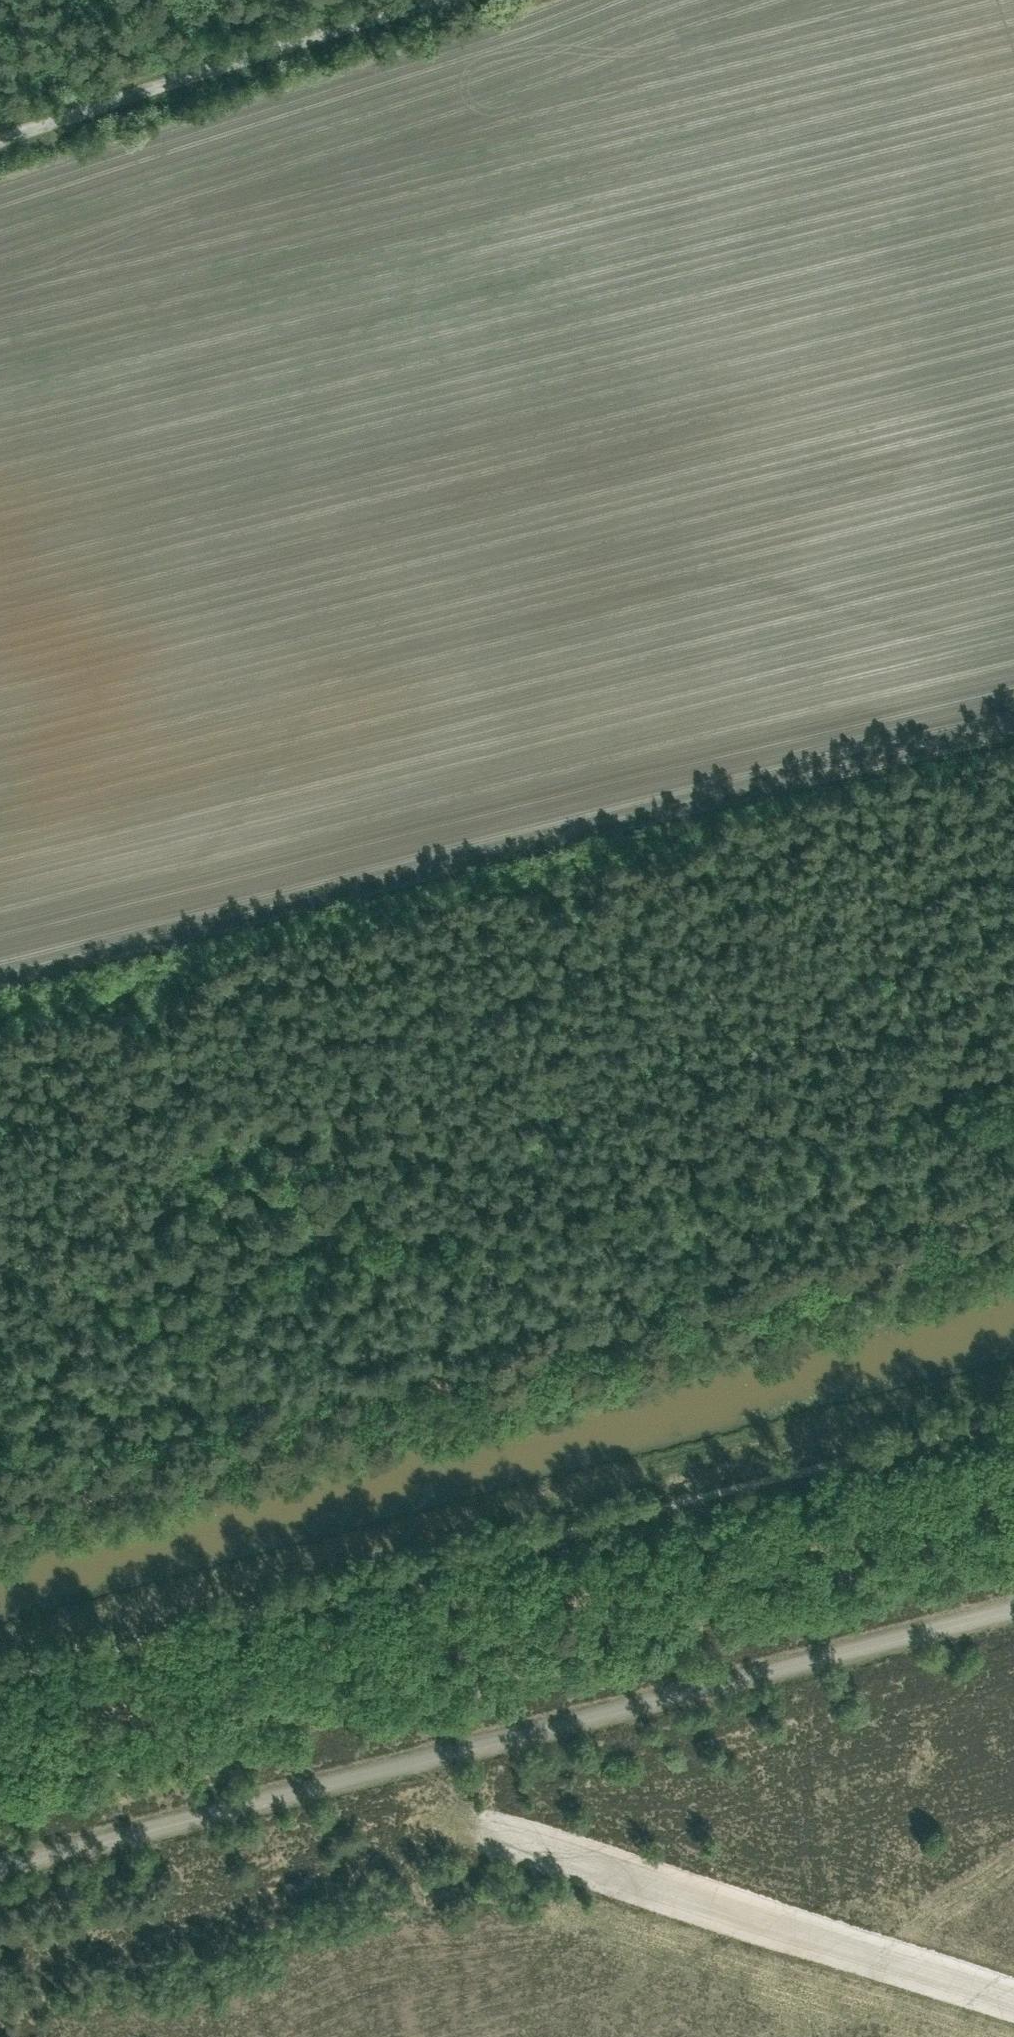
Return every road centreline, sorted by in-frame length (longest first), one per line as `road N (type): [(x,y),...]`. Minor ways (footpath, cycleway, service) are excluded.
road 1 (track): [(1013,1608),(0,1856)]
road 2 (track): [(0,137),(421,0)]

